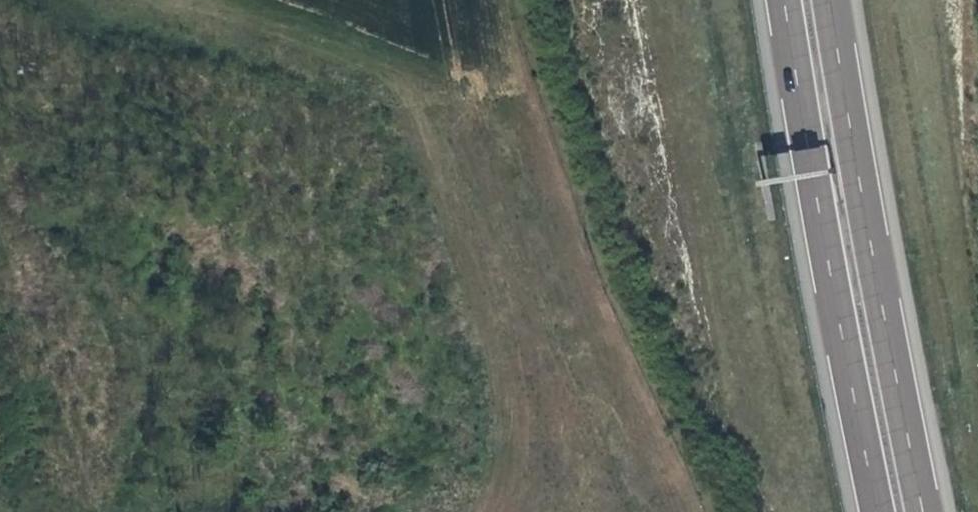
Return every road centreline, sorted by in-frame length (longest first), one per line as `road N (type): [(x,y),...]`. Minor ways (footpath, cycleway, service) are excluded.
road 1 (motorway): [(785,0),(879,511)]
road 2 (motorway): [(923,511),(831,0)]

